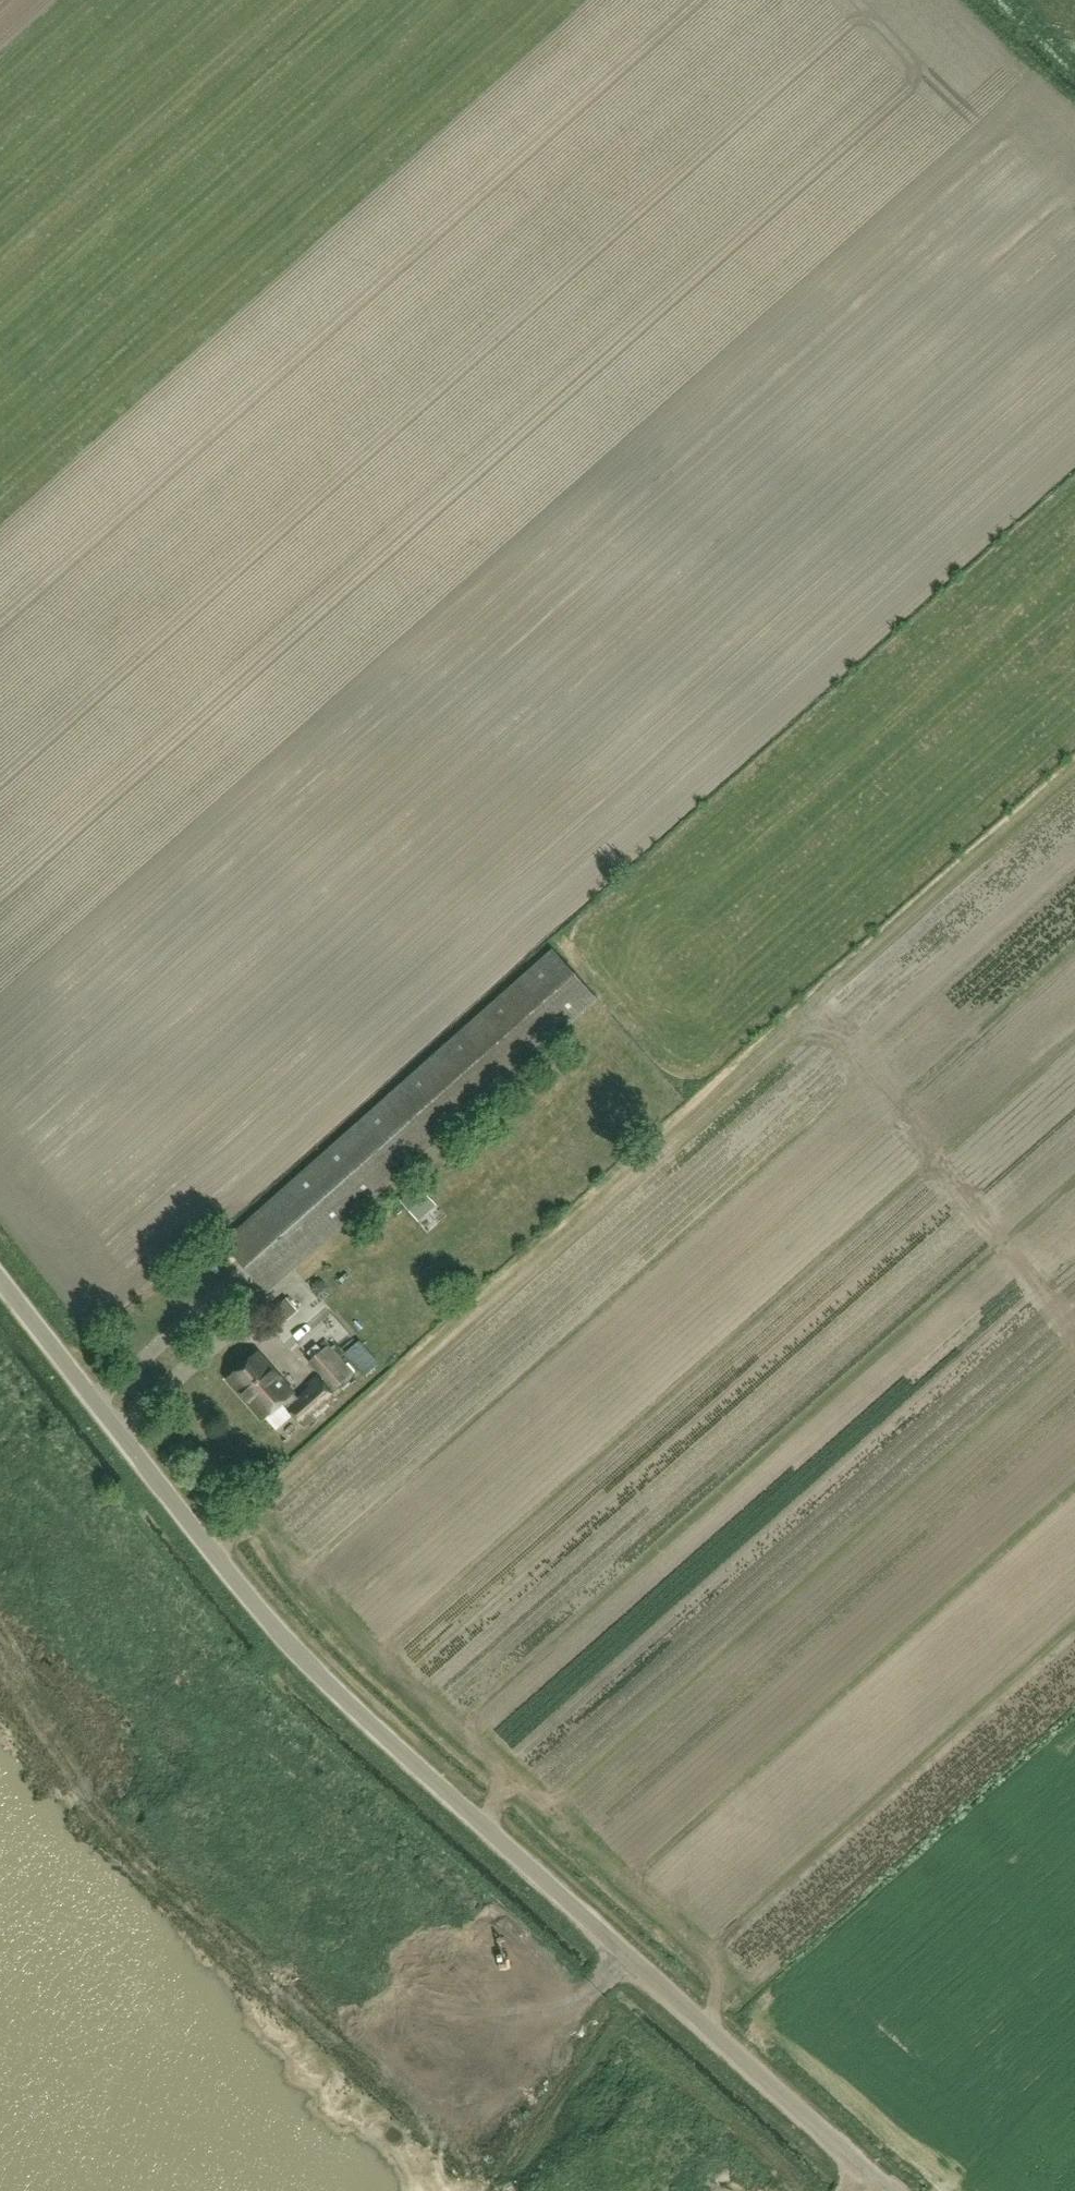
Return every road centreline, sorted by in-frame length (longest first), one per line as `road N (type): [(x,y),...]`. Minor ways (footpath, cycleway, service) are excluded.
road 1 (unclassified): [(890,2190),(320,1675),(232,1577),(0,1282)]

